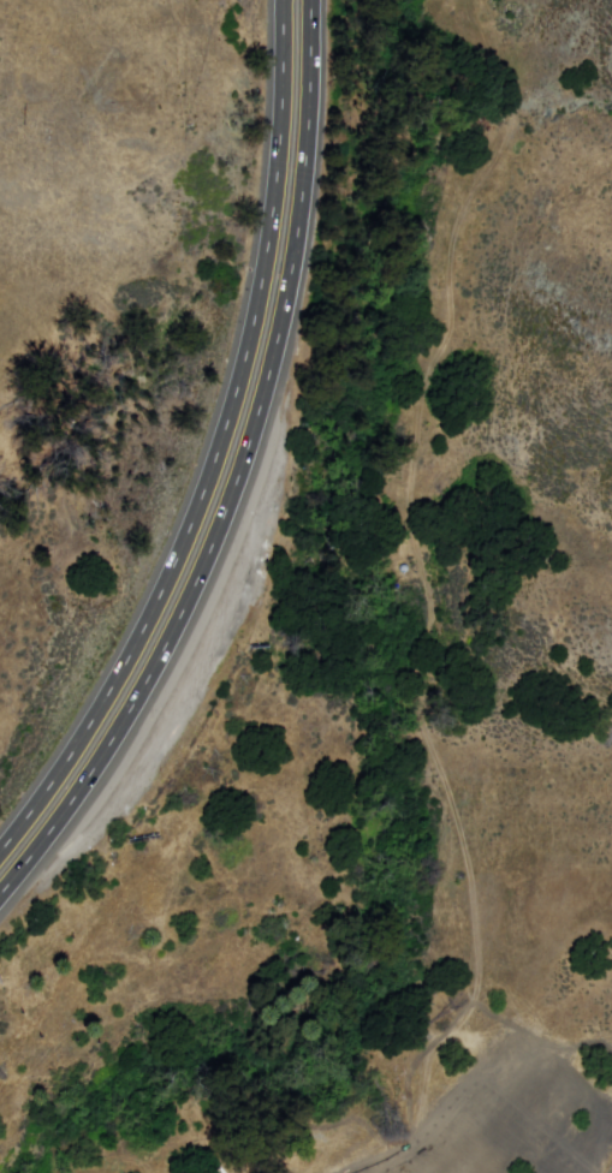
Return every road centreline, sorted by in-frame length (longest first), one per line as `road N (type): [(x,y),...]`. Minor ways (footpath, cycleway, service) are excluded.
road 1 (trunk): [(0,900),(85,788),(162,663),(251,447),(301,232),(313,0)]
road 2 (trunk): [(286,0),(274,231),(246,373),(198,522),(136,654),(60,778),(0,855)]

